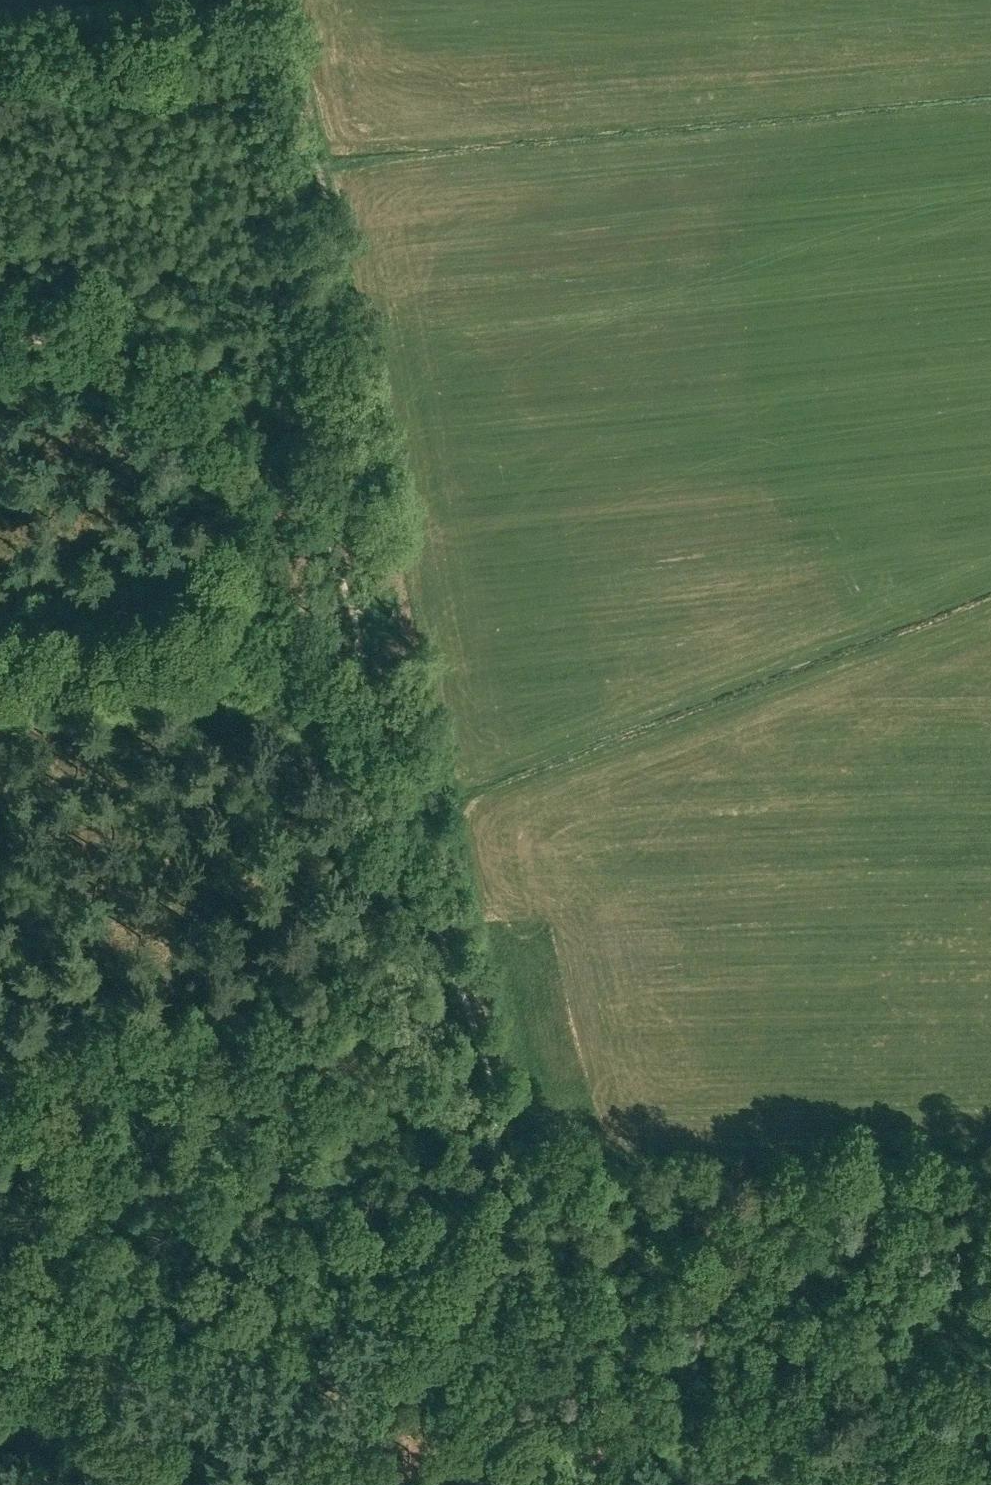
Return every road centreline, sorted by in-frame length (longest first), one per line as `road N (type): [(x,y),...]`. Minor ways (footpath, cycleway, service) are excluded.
road 1 (track): [(0,673),(331,614)]

